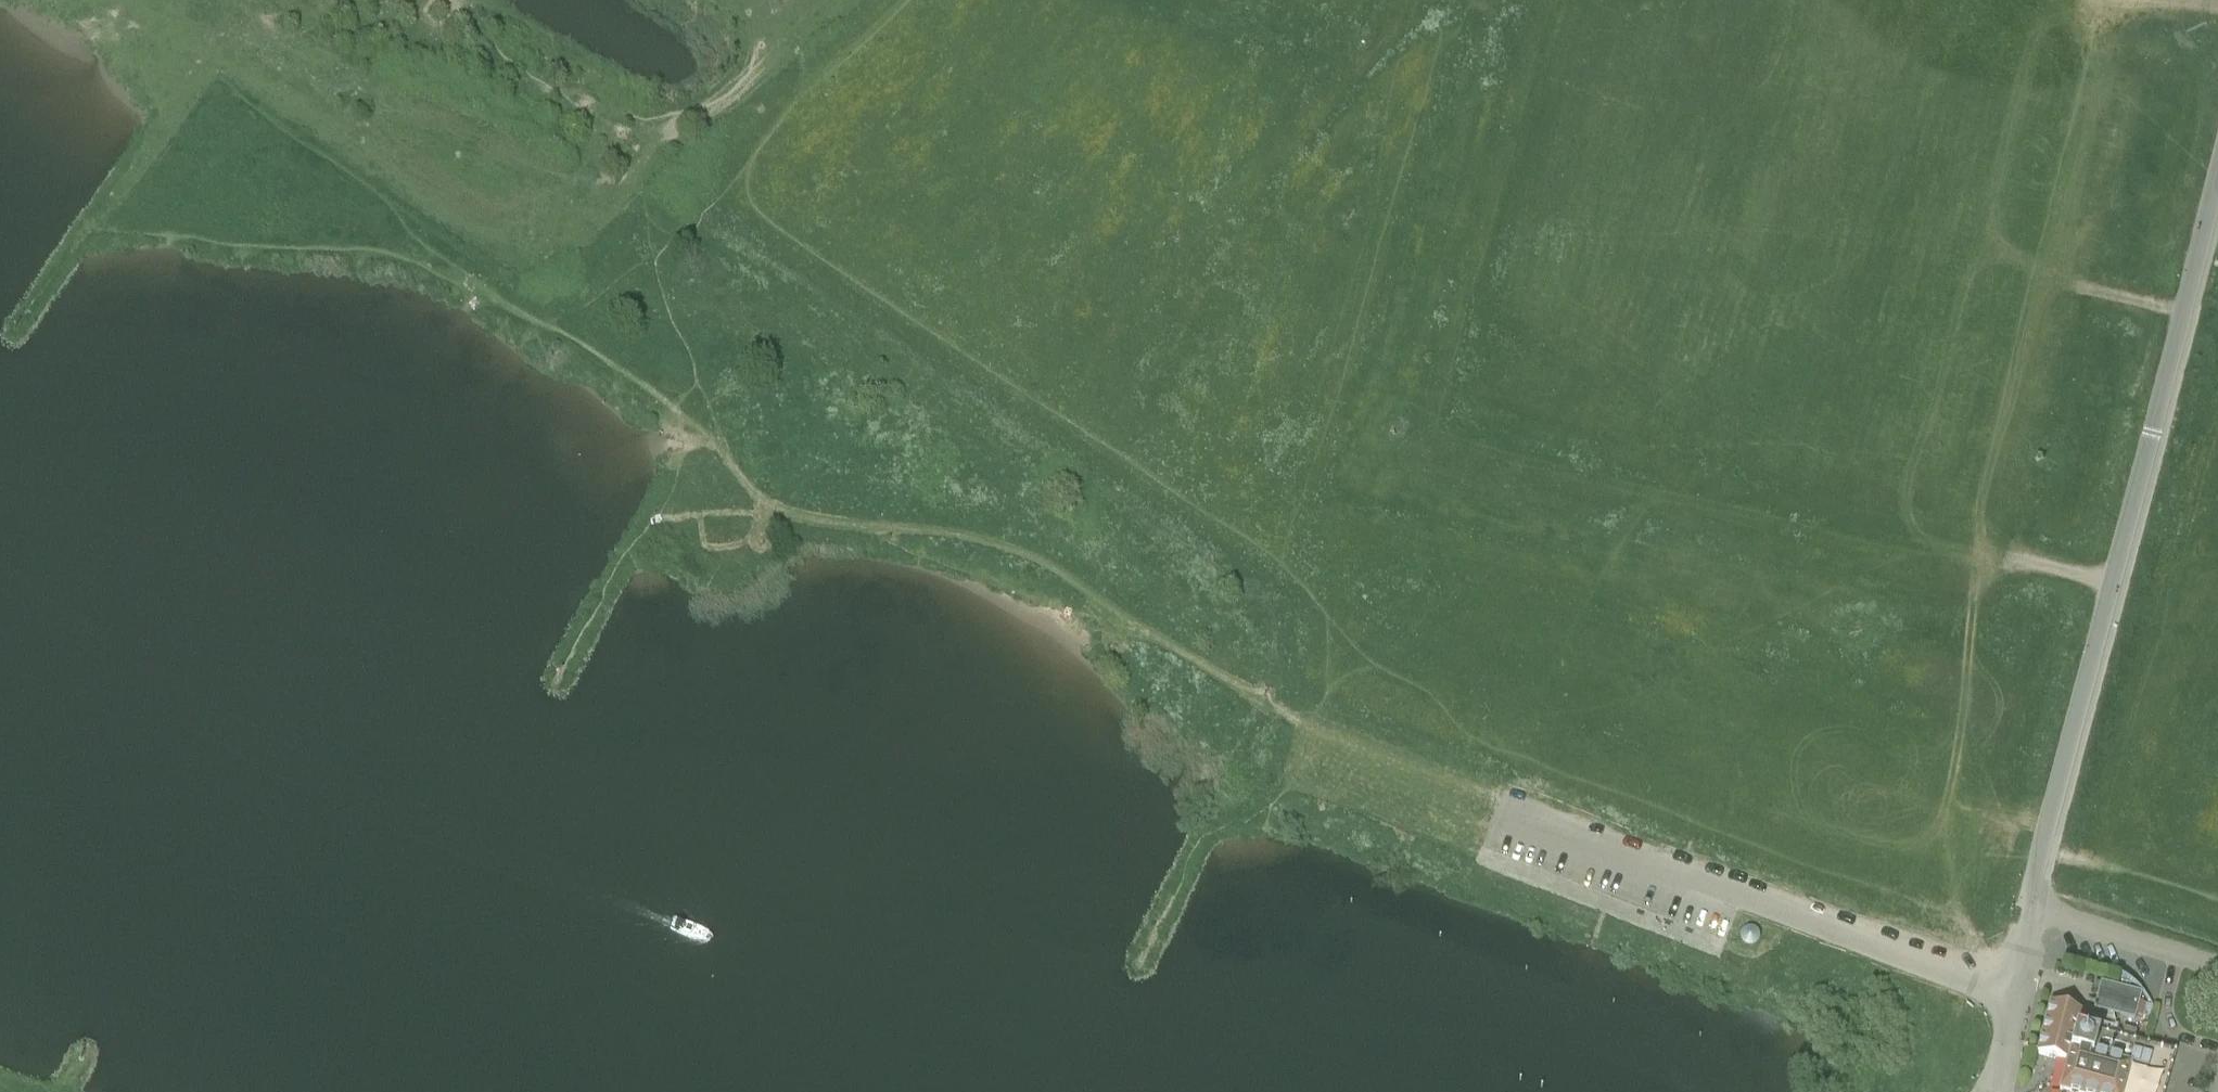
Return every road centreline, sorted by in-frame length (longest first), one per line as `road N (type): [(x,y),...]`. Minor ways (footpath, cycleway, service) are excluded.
road 1 (unclassified): [(2034,912),(2036,878),(2217,182)]
road 2 (unclassified): [(2217,965),(2034,912)]

